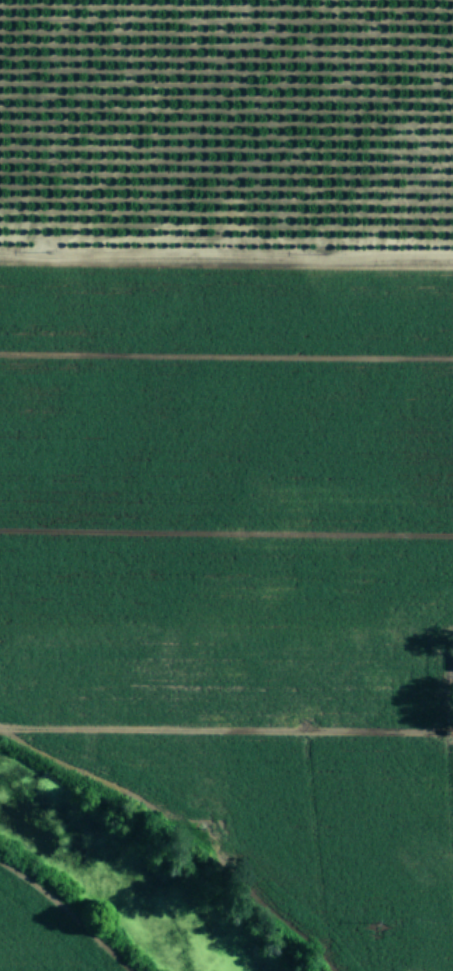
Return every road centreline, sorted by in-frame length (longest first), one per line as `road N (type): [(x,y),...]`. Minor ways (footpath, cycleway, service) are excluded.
road 1 (residential): [(452,269),(0,270)]
road 2 (residential): [(286,970),(301,946),(452,943)]

